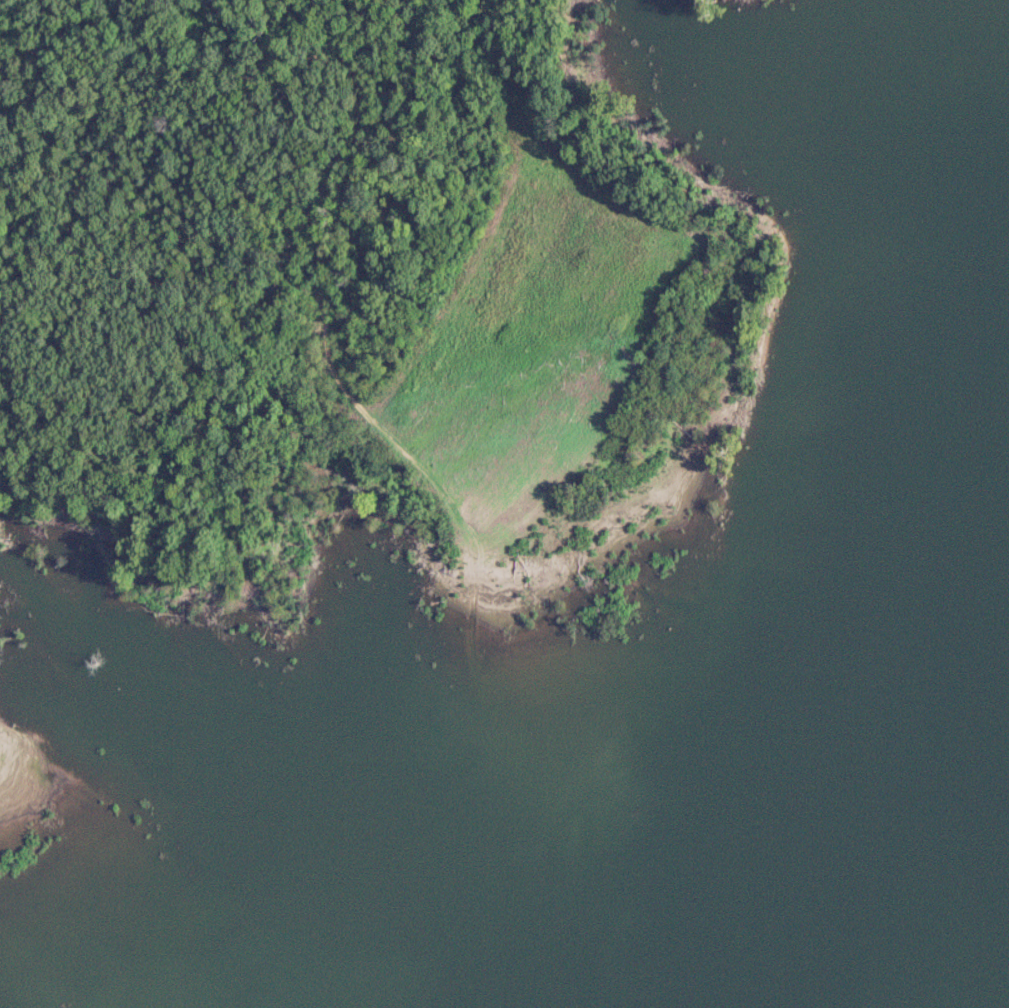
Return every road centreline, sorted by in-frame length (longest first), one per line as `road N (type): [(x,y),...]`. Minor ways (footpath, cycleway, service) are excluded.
road 1 (track): [(0,389),(68,358),(178,282),(258,165),(268,57),(231,20),(227,0)]
road 2 (track): [(127,680),(134,756),(25,894),(0,888)]

